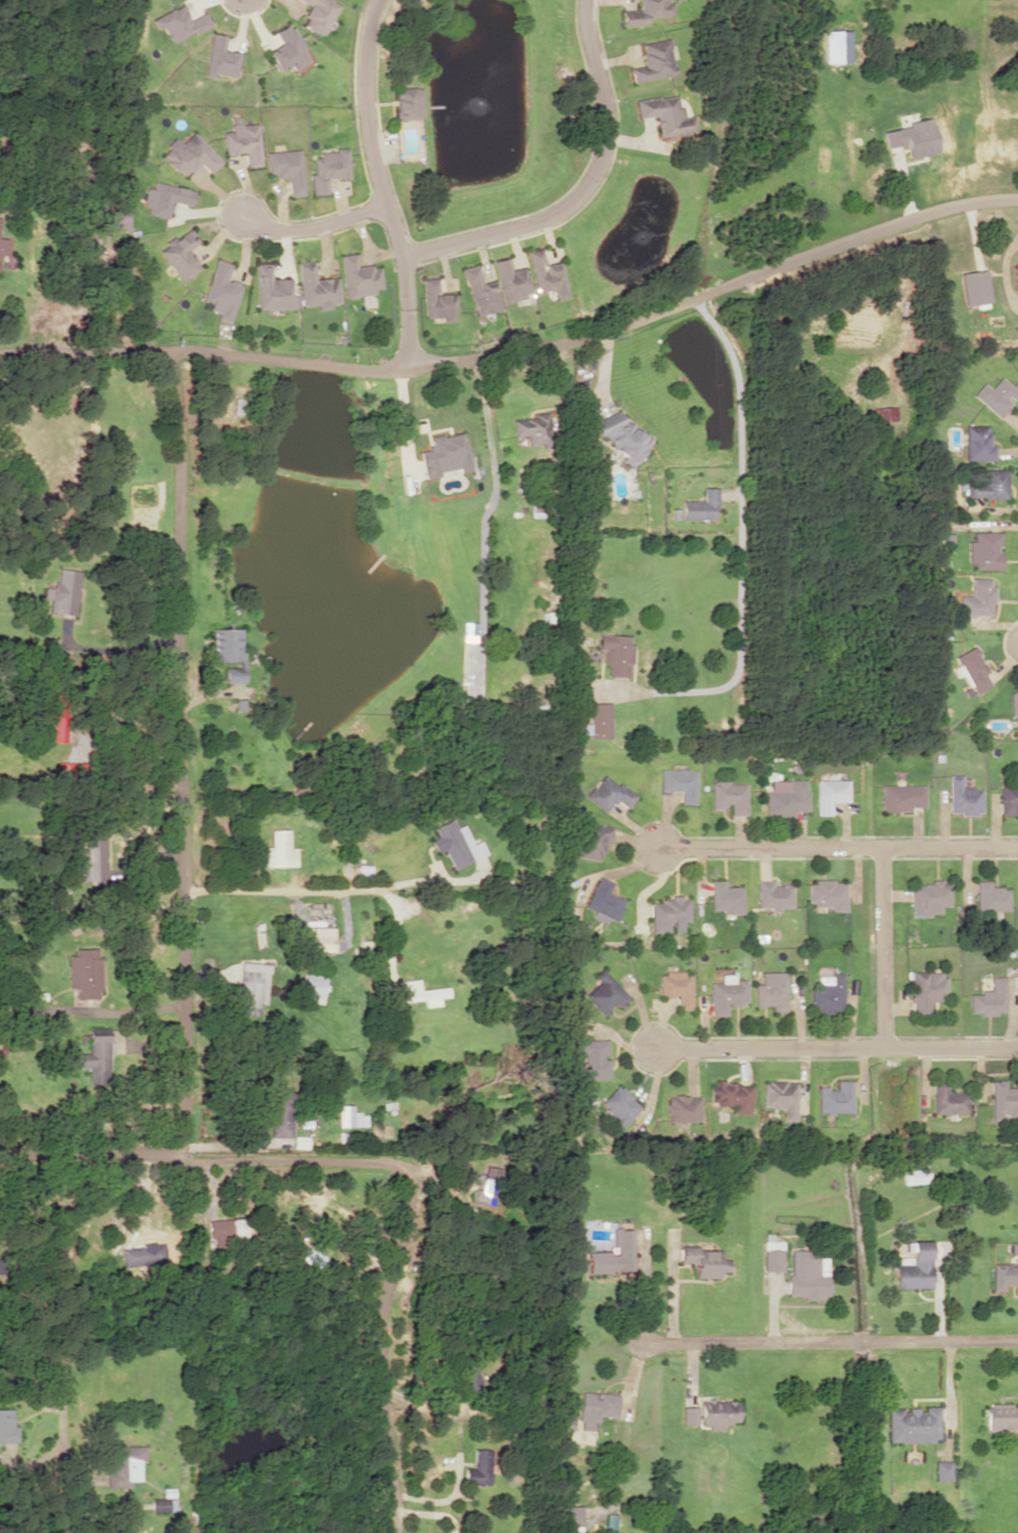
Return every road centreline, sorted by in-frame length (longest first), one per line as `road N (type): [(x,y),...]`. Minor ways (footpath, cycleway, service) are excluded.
road 1 (residential): [(1017,200),(935,211),(556,344),(413,369),(170,350),(0,353)]
road 2 (residential): [(0,1156),(177,1157),(182,890),(170,350)]
road 3 (residential): [(177,1157),(400,1168),(403,1223),(376,1323),(382,1532)]
road 4 (residential): [(402,257),(544,221),(579,195),(603,157),(607,118),(586,0)]
road 5 (residential): [(1017,1340),(638,1341)]
road 6 (residential): [(413,369),(400,236),(369,120),(366,57),(377,0)]
road 7 (residential): [(653,1050),(1017,1049)]
road 8 (residential): [(655,849),(1017,848)]
road 9 (residential): [(73,1155),(61,1420)]
road 10 (residential): [(880,848),(886,1049)]
road 11 (residential): [(241,214),(262,231),(304,234),(390,204)]

